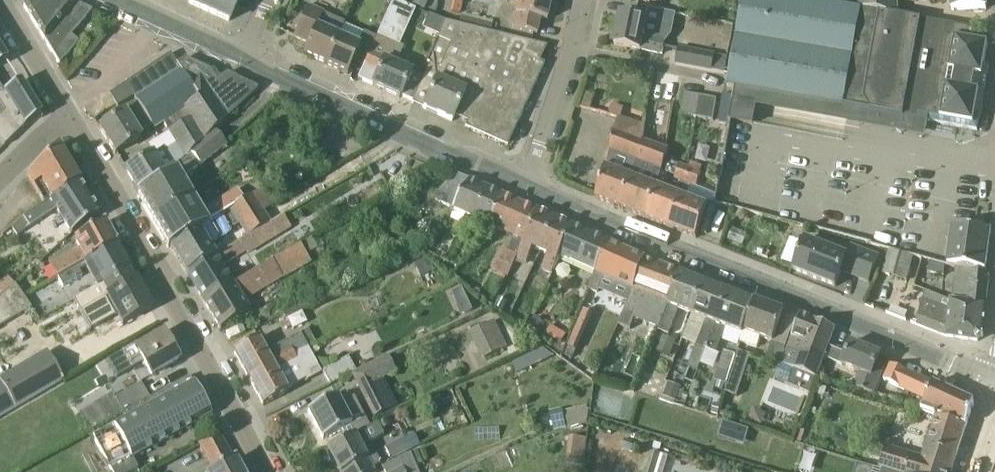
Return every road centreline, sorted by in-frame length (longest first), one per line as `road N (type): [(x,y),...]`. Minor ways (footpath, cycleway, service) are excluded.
road 1 (secondary): [(994,378),(527,183)]
road 2 (residential): [(268,471),(68,115)]
road 3 (secondary): [(527,183),(245,52)]
road 4 (residential): [(527,183),(583,0)]
road 5 (residential): [(68,115),(1,0)]
road 6 (secondary): [(245,52),(125,0)]

